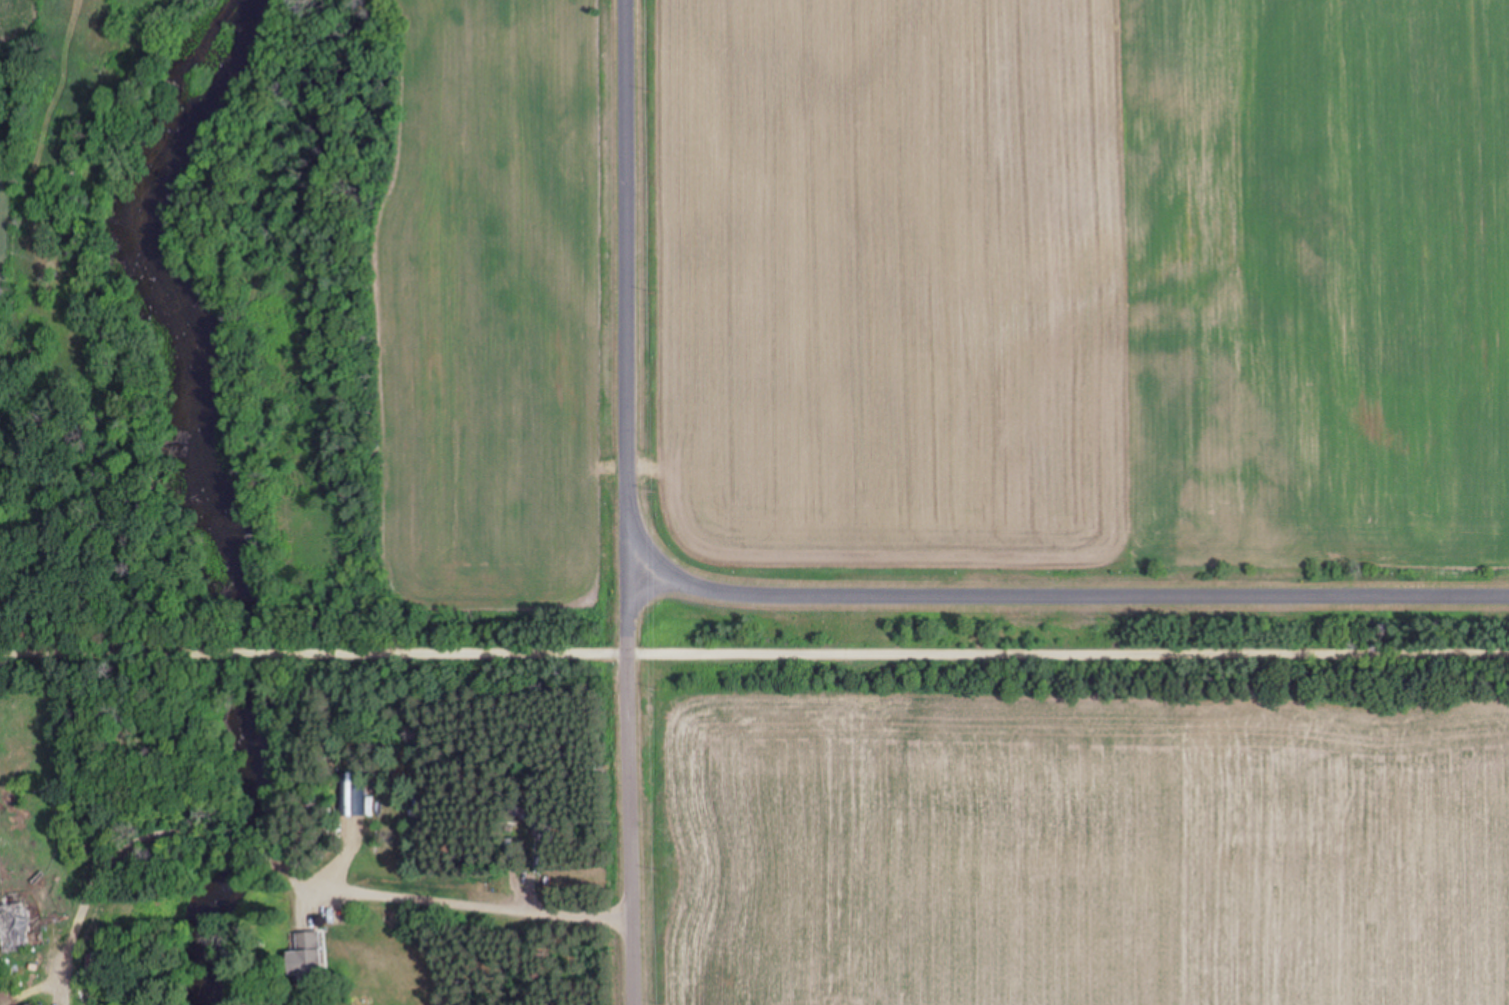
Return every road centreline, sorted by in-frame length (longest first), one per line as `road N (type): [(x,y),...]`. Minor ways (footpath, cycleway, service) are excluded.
road 1 (residential): [(635,1004),(625,654),(630,0)]
road 2 (residential): [(1508,597),(742,594),(675,575),(643,543),(630,510)]
road 3 (residential): [(634,913),(404,899),(192,829),(94,867),(28,982)]

